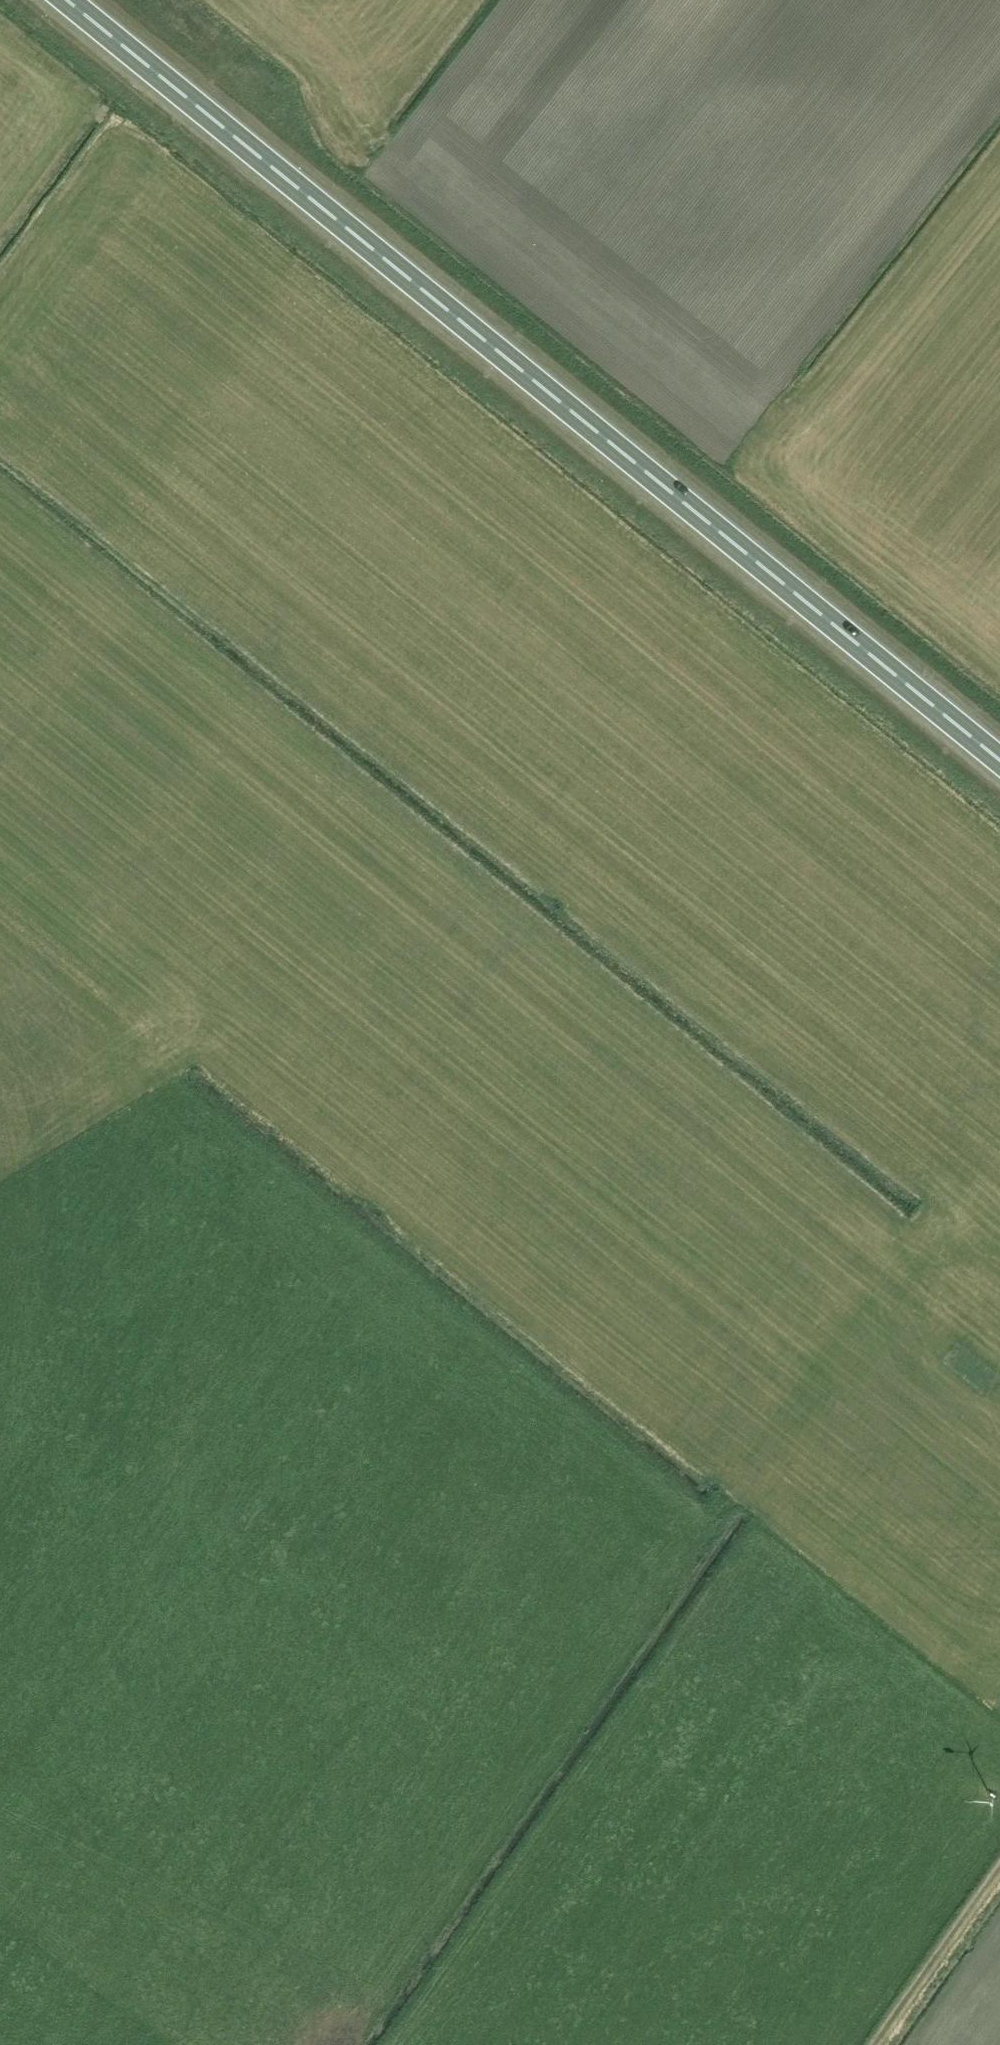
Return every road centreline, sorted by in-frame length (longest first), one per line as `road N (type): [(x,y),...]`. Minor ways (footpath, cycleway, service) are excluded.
road 1 (trunk): [(999,762),(66,0)]
road 2 (track): [(999,1877),(885,2044)]

